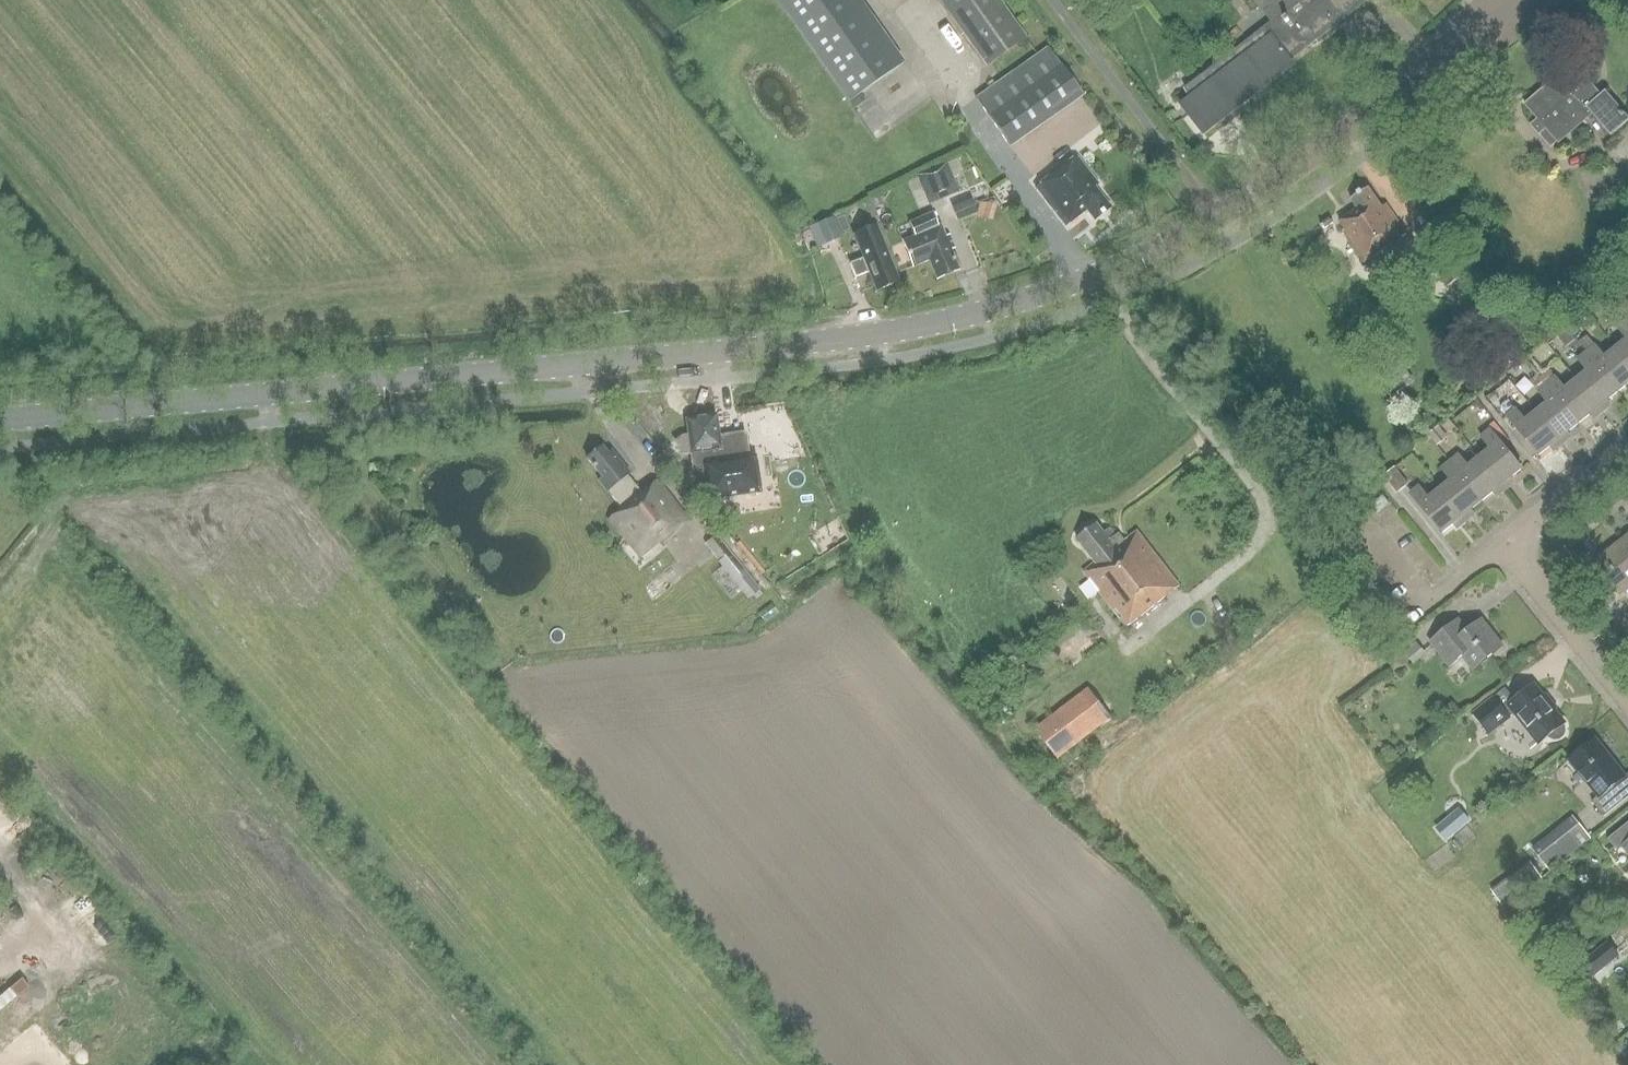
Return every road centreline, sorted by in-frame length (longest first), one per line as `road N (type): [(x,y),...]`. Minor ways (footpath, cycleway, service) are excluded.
road 1 (tertiary): [(0,424),(898,347),(1012,321),(1088,296),(1295,172),(1513,0)]
road 2 (residential): [(1627,696),(1507,544)]
road 3 (residential): [(1507,544),(1627,447)]

